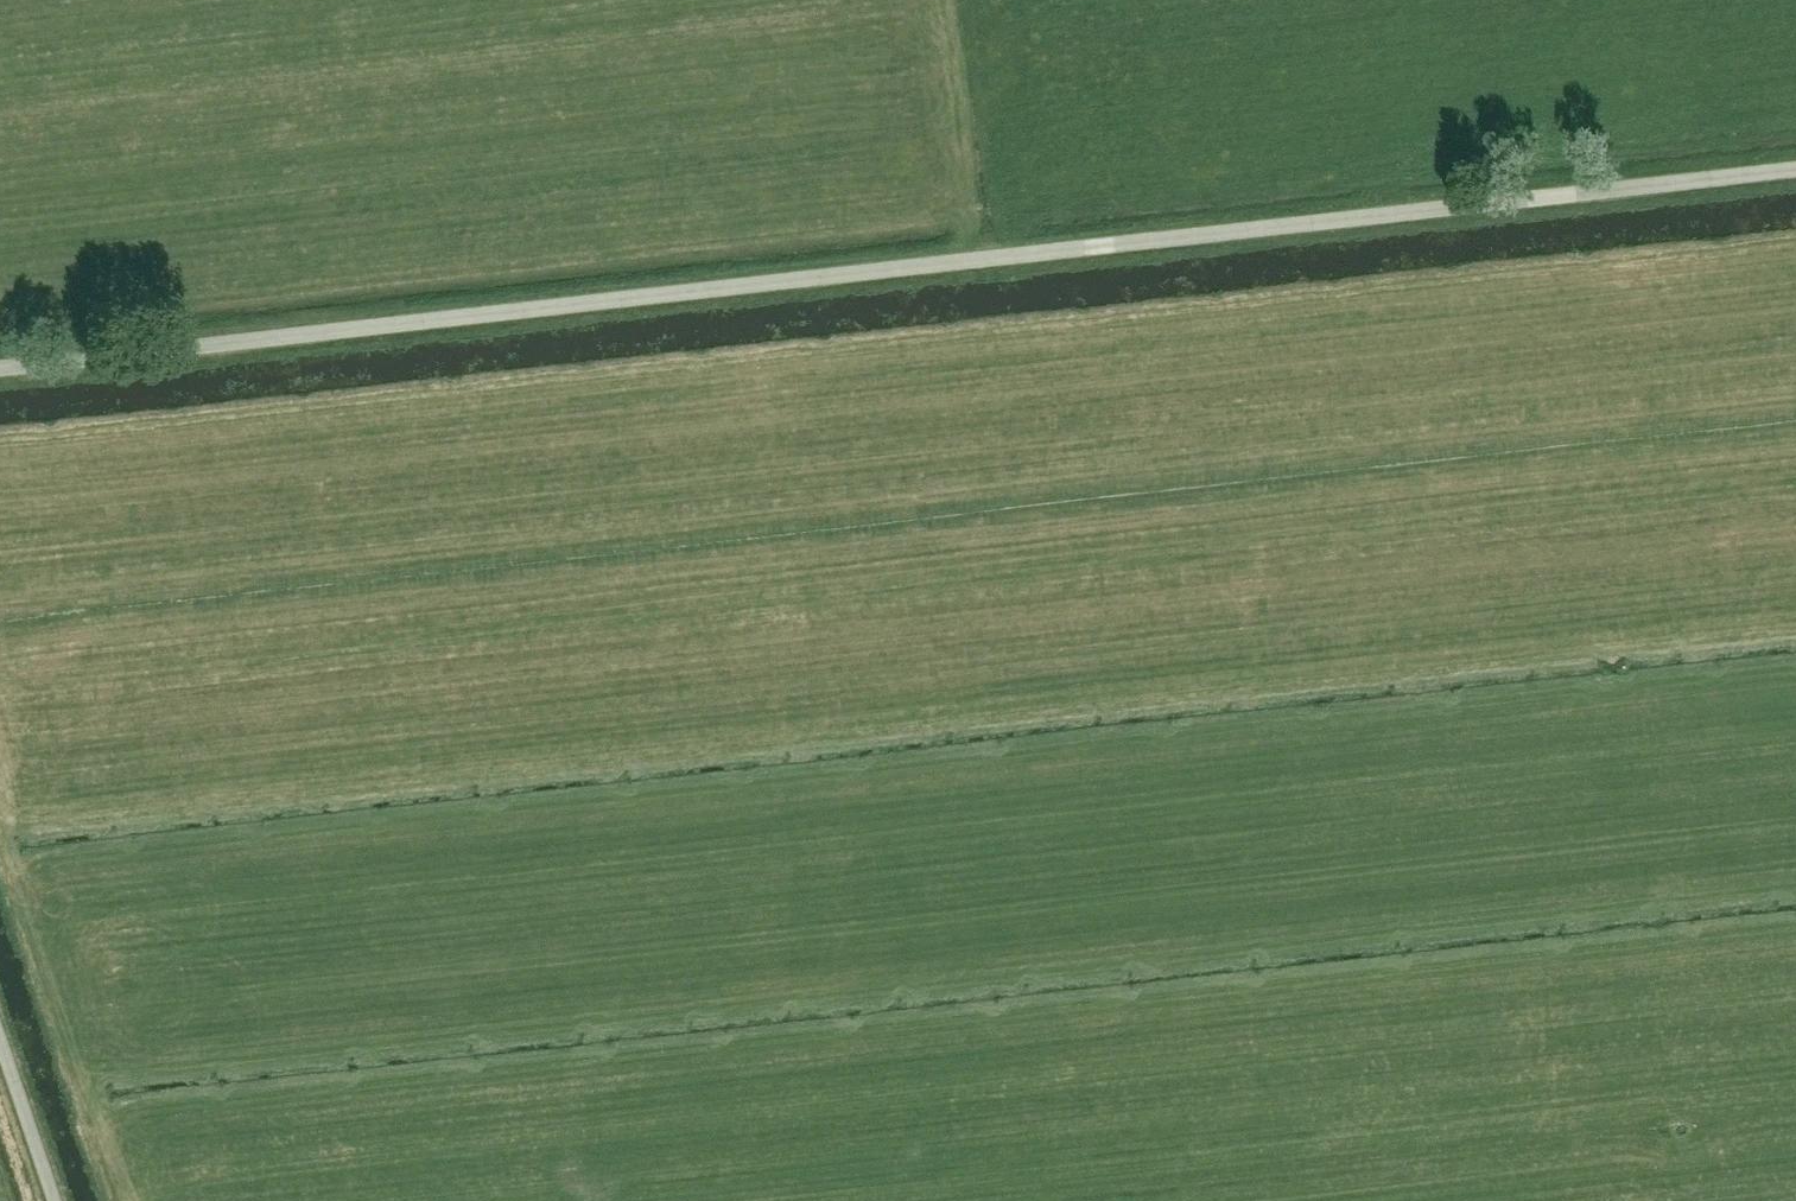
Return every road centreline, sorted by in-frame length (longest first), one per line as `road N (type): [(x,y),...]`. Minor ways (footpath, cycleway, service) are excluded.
road 1 (unclassified): [(0,364),(1795,168)]
road 2 (unclassified): [(52,1200),(0,1048)]

